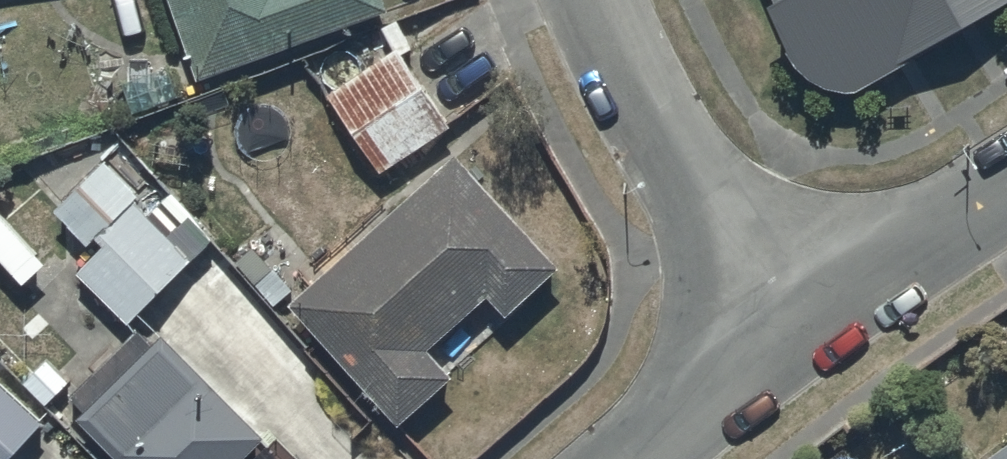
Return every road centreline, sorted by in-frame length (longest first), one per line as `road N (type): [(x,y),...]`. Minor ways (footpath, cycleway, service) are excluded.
road 1 (residential): [(811,325),(650,106),(600,0)]
road 2 (residential): [(1006,191),(811,325)]
road 3 (residential): [(811,325),(642,458)]

